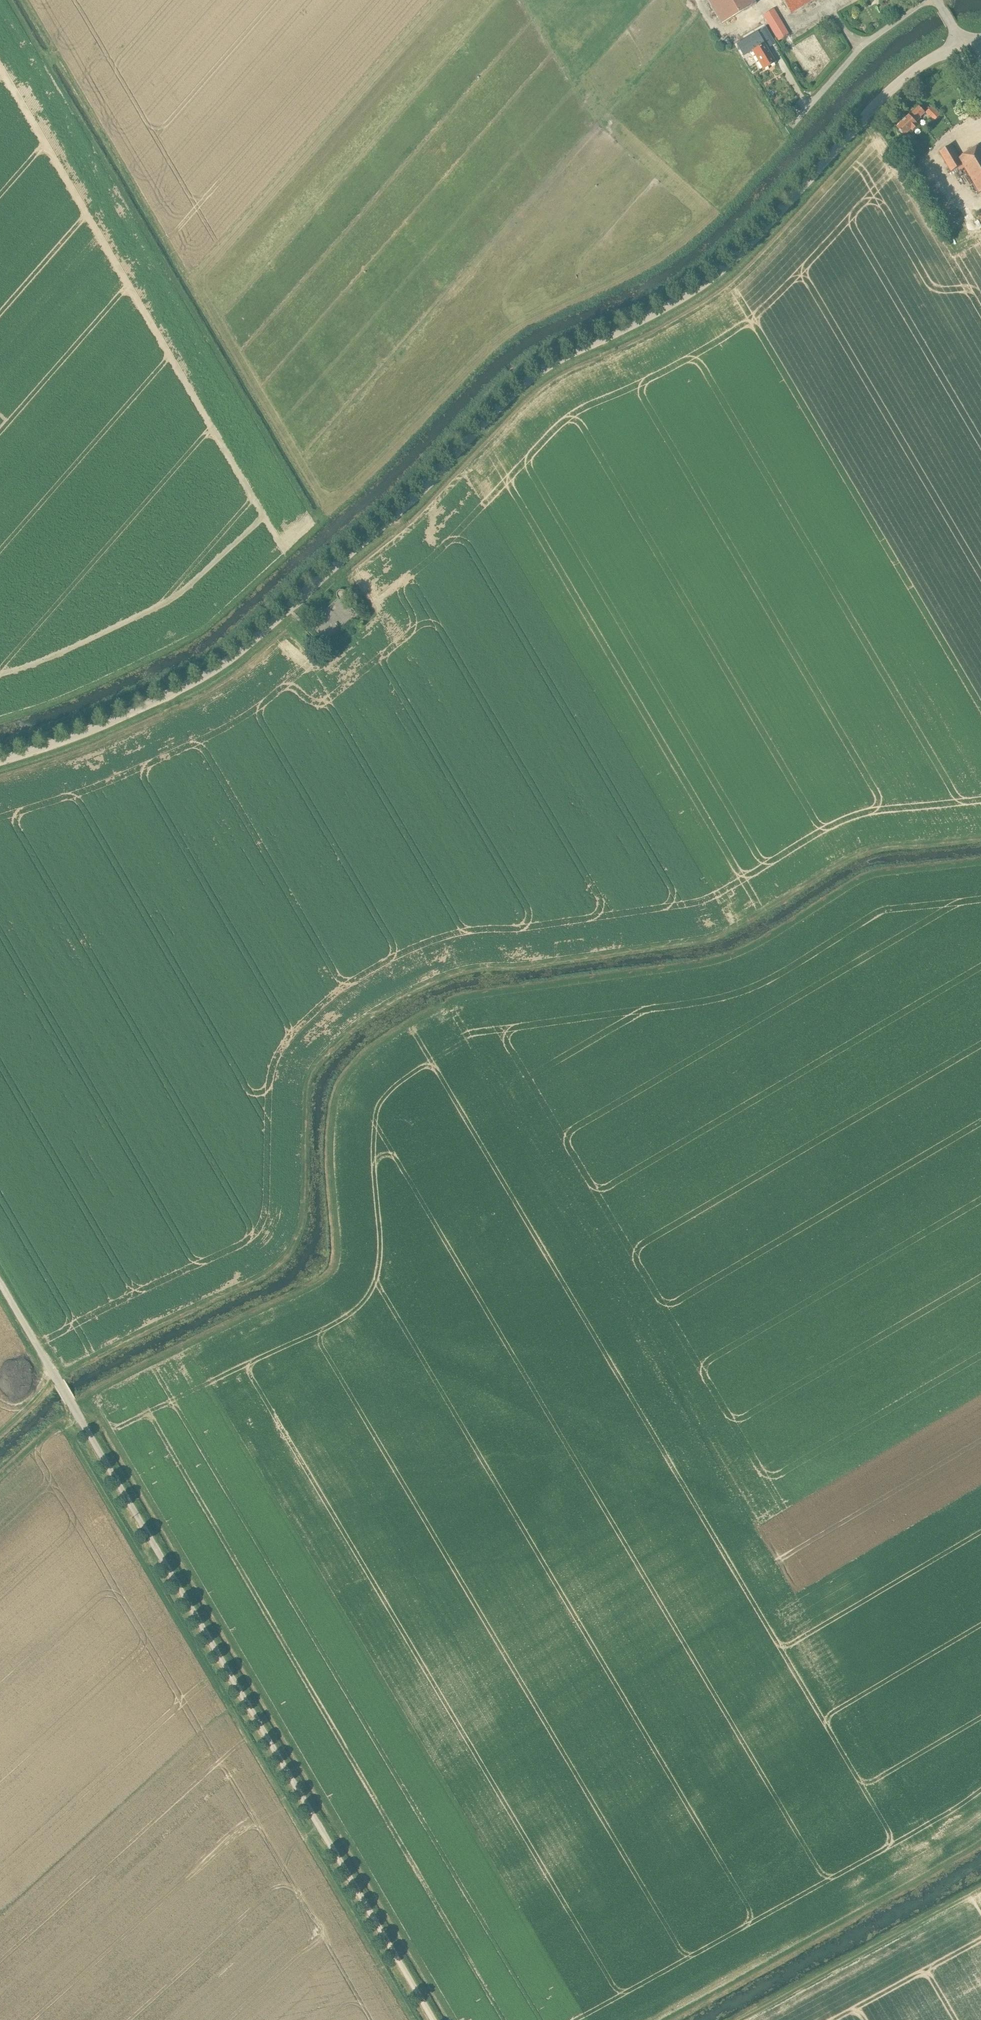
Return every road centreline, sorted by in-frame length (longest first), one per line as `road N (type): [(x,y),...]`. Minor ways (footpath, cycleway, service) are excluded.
road 1 (unclassified): [(0,760),(81,736),(227,661),(408,501),(537,370),(652,316),(727,266),(901,80),(965,45)]
road 2 (unclassified): [(434,2019),(0,1281)]

